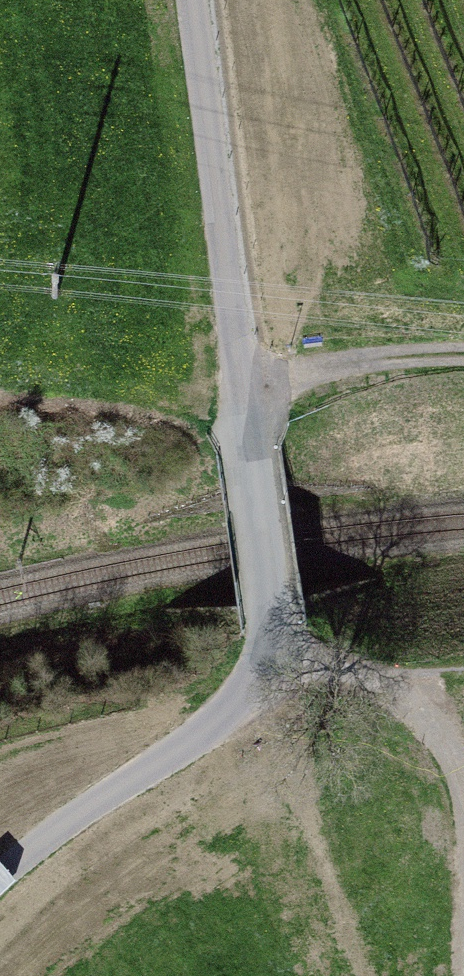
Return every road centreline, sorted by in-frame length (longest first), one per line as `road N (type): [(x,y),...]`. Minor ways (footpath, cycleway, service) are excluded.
road 1 (unclassified): [(0,879),(47,833),(193,740),(257,678),(272,606),(253,488)]
road 2 (unclassified): [(183,0),(253,488)]
road 3 (track): [(242,382),(463,353)]
road 4 (track): [(463,678),(257,678)]
road 5 (track): [(385,682),(451,763),(463,837)]

